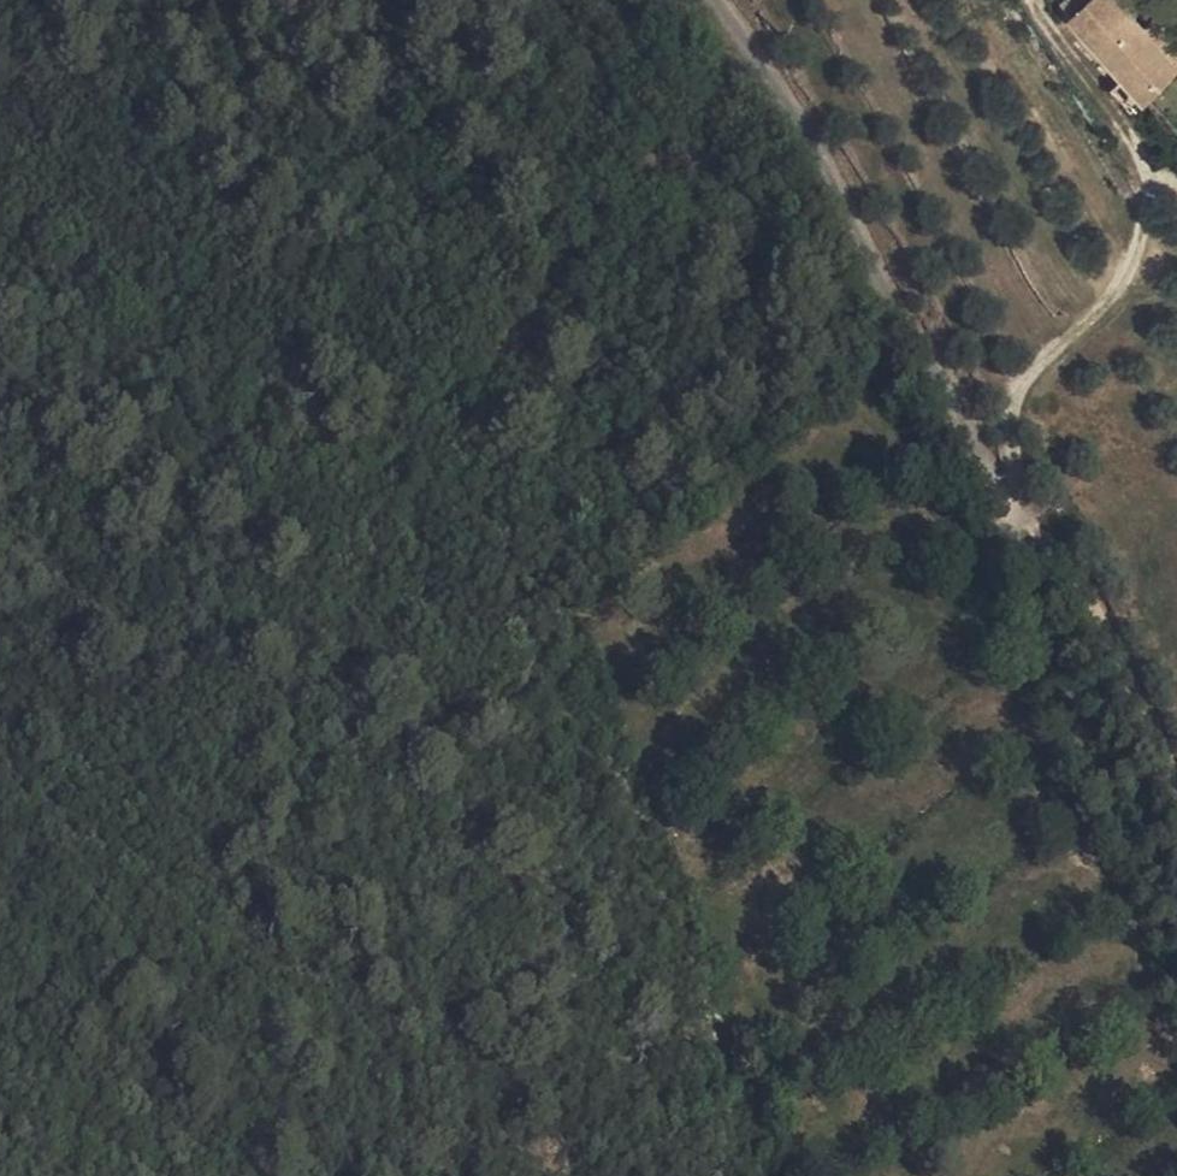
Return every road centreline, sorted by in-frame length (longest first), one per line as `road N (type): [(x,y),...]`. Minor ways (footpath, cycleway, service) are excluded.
road 1 (track): [(1017,507),(1008,436),(1019,386),(1116,289),(1149,209),(1147,175),(1038,0)]
road 2 (track): [(1017,507),(1056,543),(1101,613),(1176,779)]

